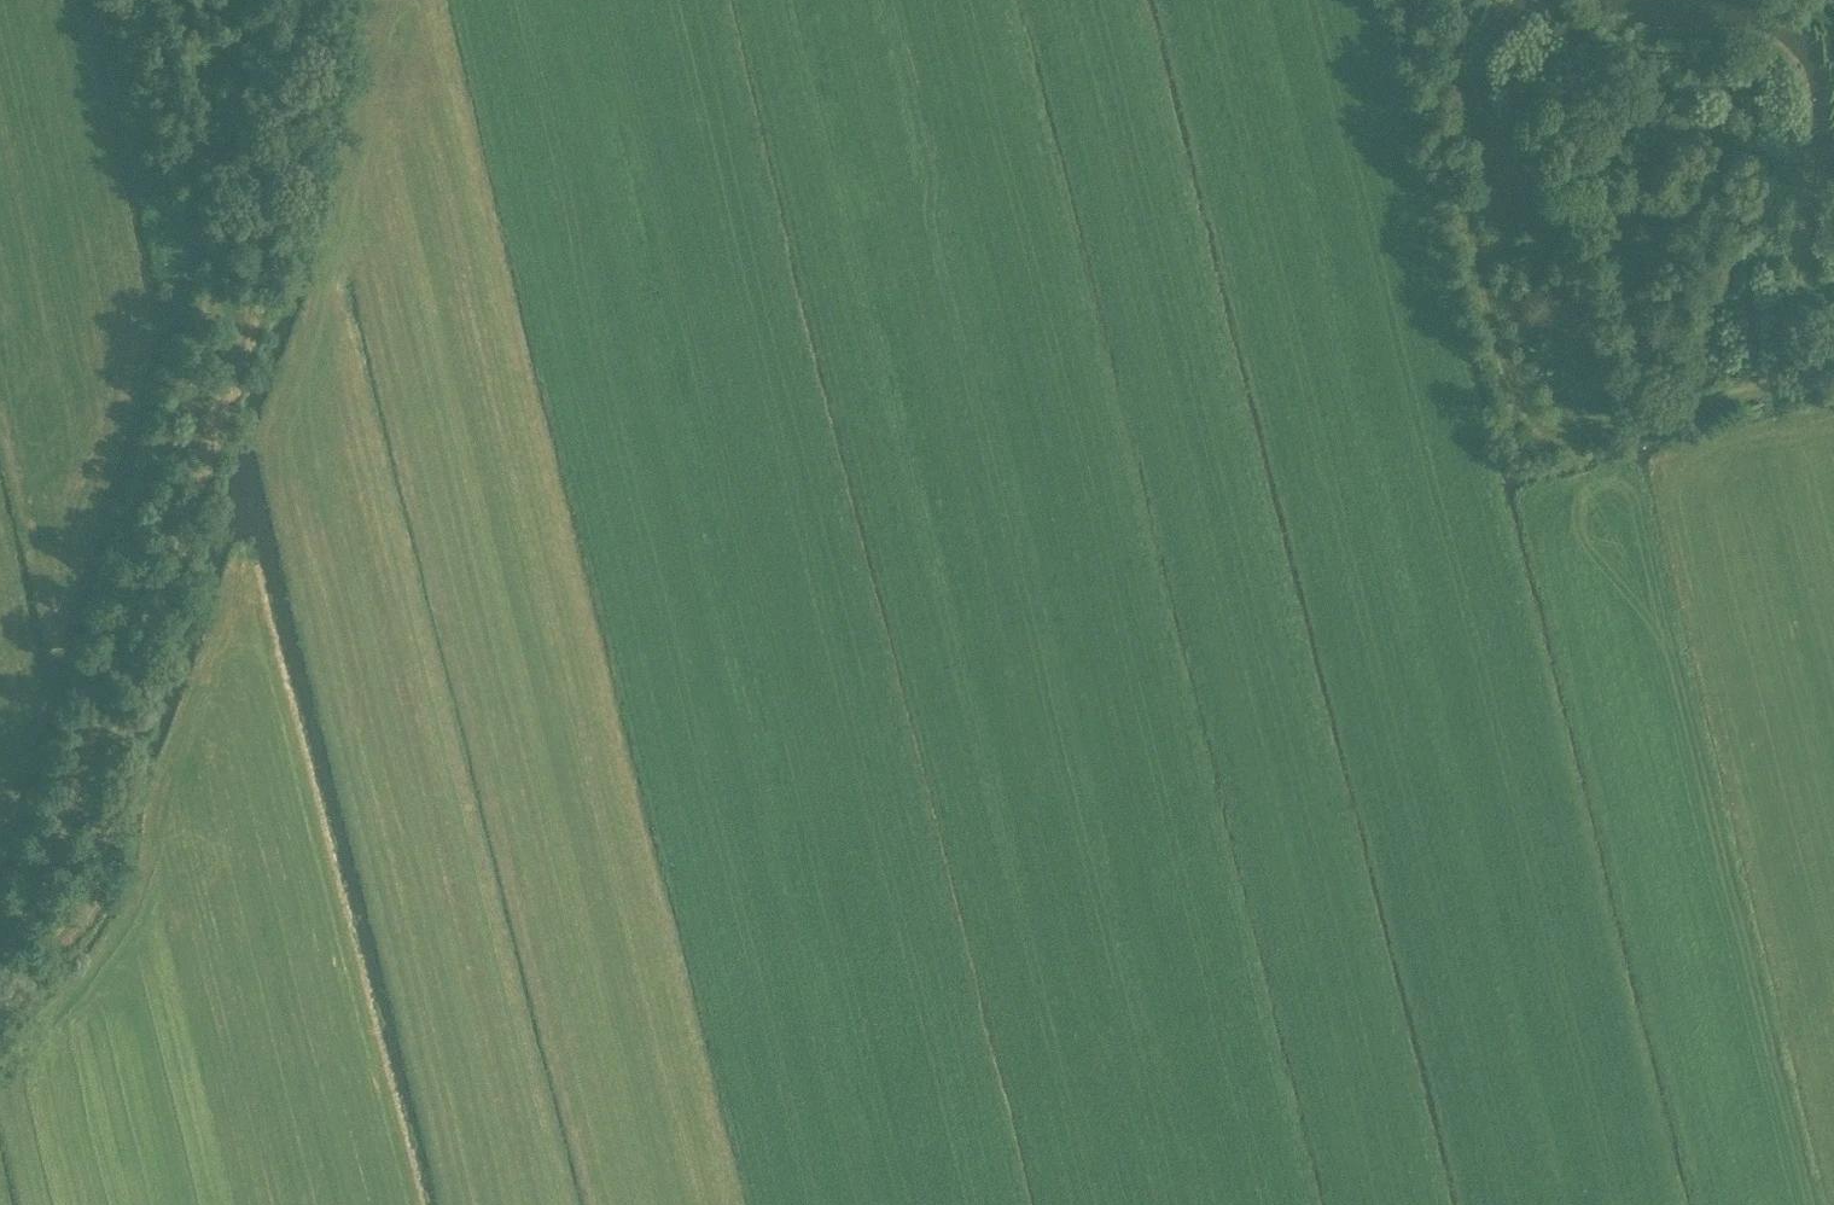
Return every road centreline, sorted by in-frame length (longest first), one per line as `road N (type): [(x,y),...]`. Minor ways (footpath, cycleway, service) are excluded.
road 1 (track): [(1801,1204),(1652,616),(1592,525),(1578,448)]

